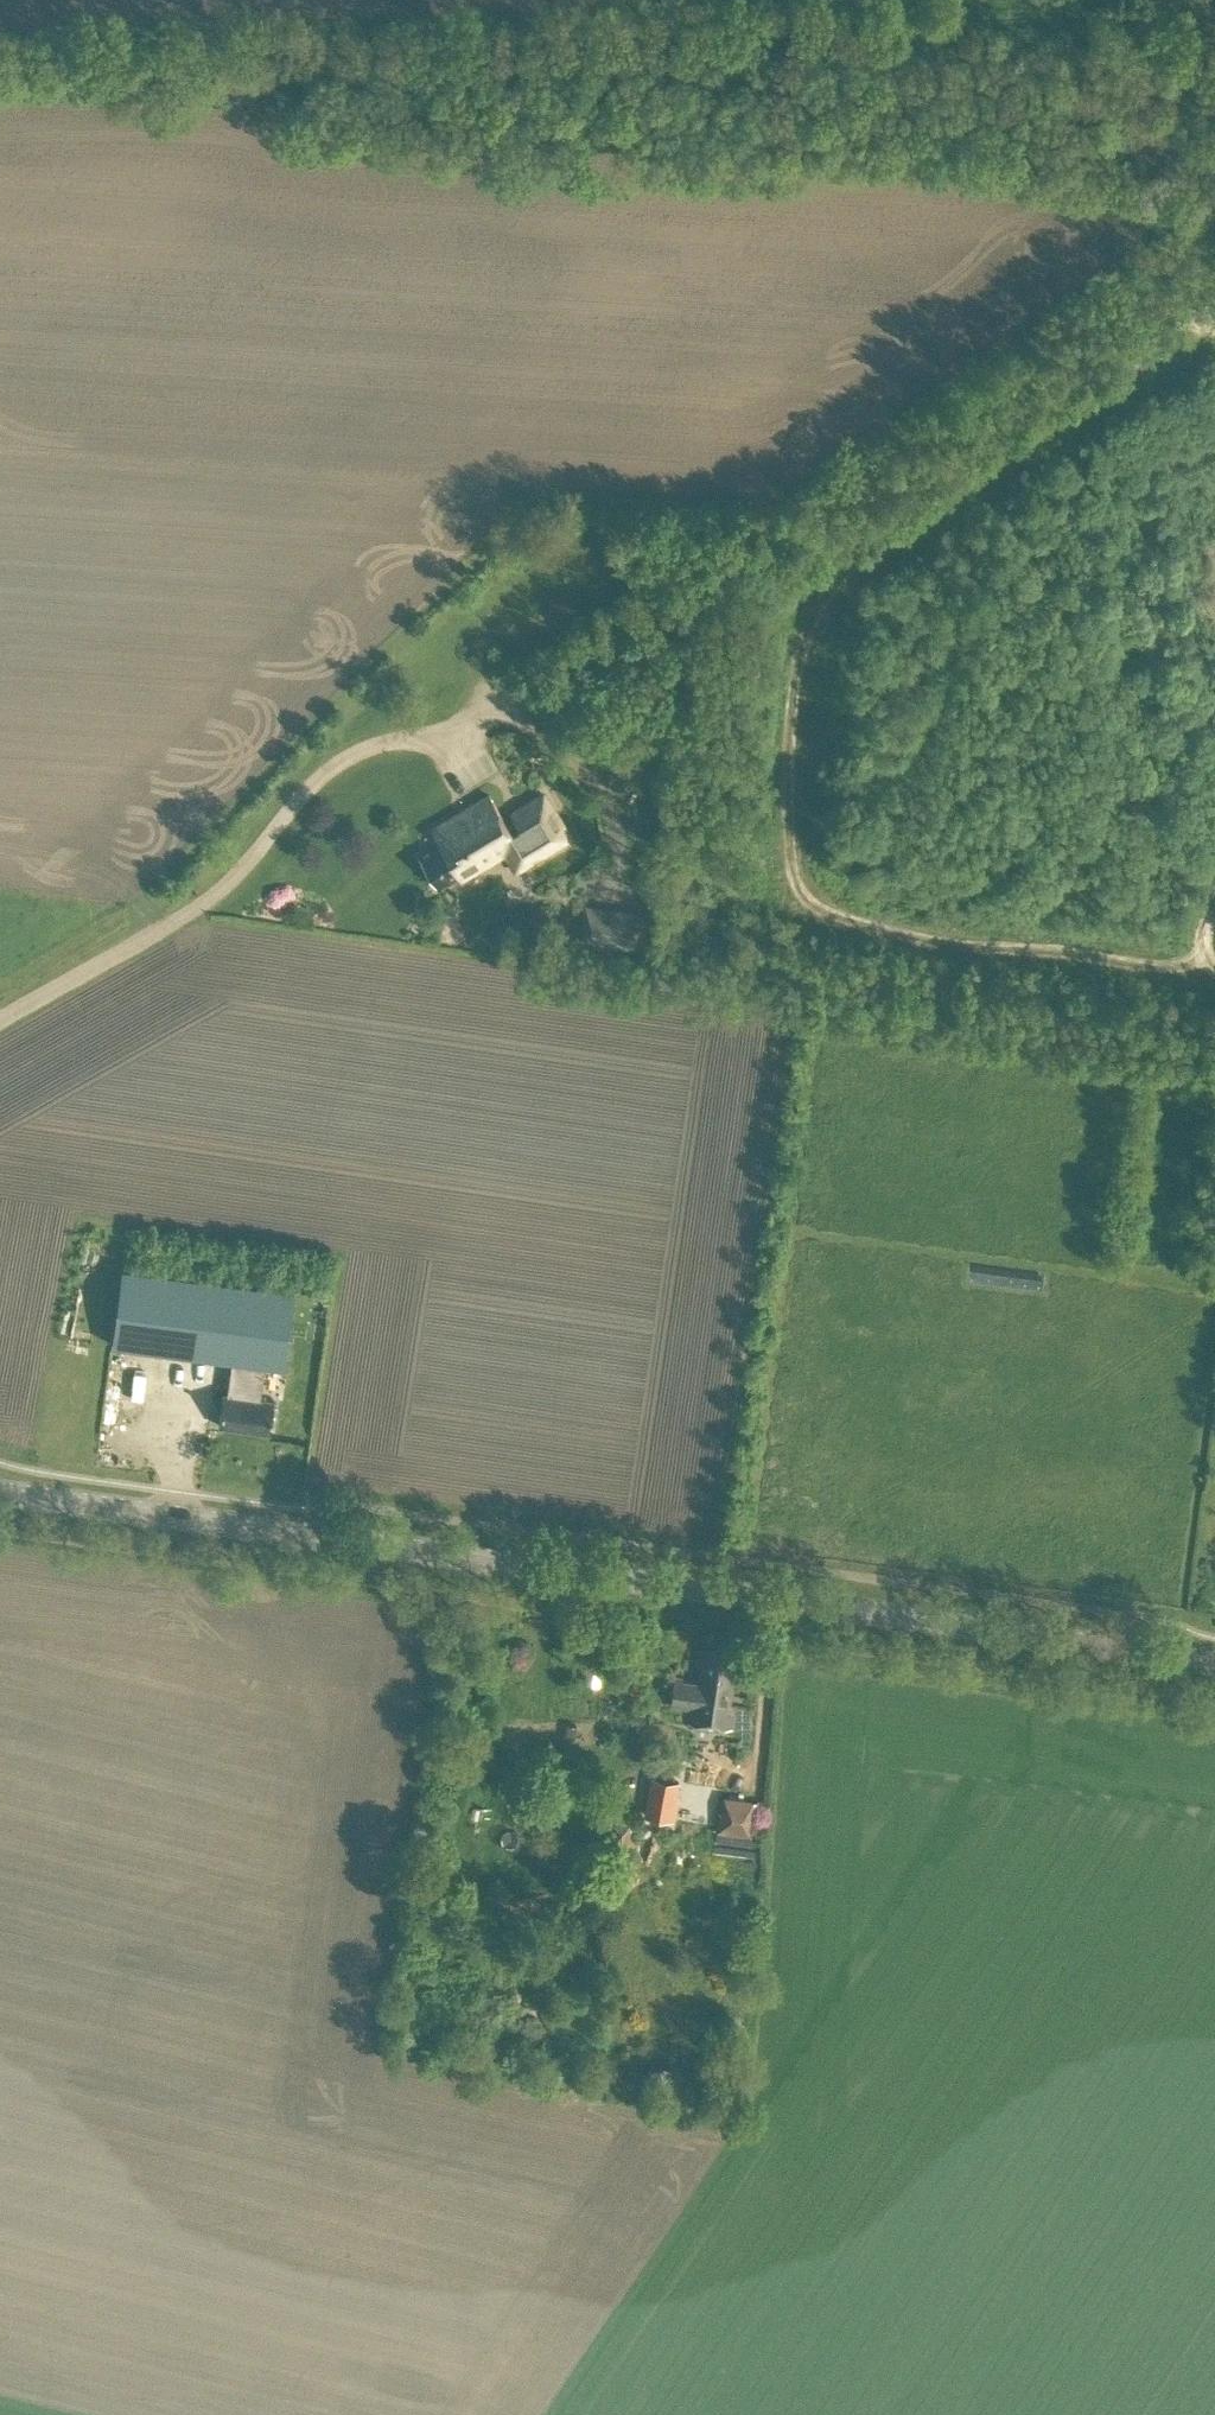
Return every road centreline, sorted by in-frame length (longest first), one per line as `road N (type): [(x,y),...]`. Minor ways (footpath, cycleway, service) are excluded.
road 1 (tertiary): [(1214,1660),(0,1491)]
road 2 (track): [(0,1020),(187,913)]

